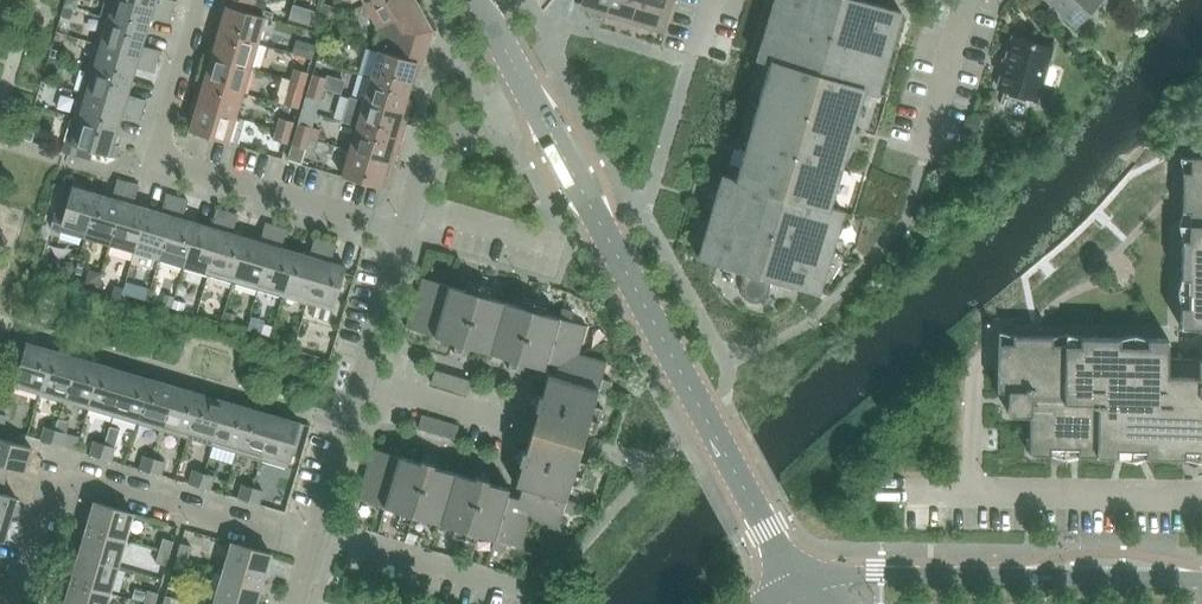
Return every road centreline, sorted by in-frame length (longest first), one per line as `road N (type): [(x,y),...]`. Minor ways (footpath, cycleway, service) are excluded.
road 1 (tertiary): [(798,592),(530,97)]
road 2 (residential): [(311,542),(50,465),(11,603)]
road 3 (tertiary): [(1201,583),(867,575),(798,592)]
road 4 (residential): [(402,227),(172,155),(163,133),(203,0)]
road 5 (residential): [(402,227),(311,542)]
road 6 (residential): [(530,97),(424,148),(402,227)]
road 7 (residential): [(496,594),(311,542)]

